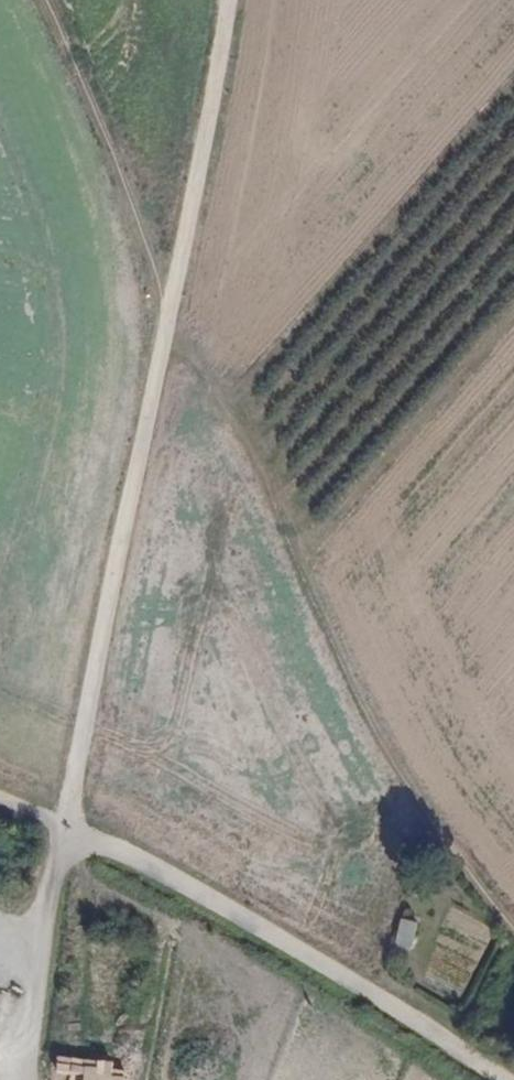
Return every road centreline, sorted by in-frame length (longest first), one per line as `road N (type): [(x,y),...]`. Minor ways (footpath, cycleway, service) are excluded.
road 1 (track): [(513,931),(375,734),(266,484),(169,320),(98,120),(40,0)]
road 2 (track): [(225,0),(66,826)]
road 3 (track): [(501,1079),(206,898),(66,826)]
road 4 (track): [(66,826),(31,989),(25,1079)]

